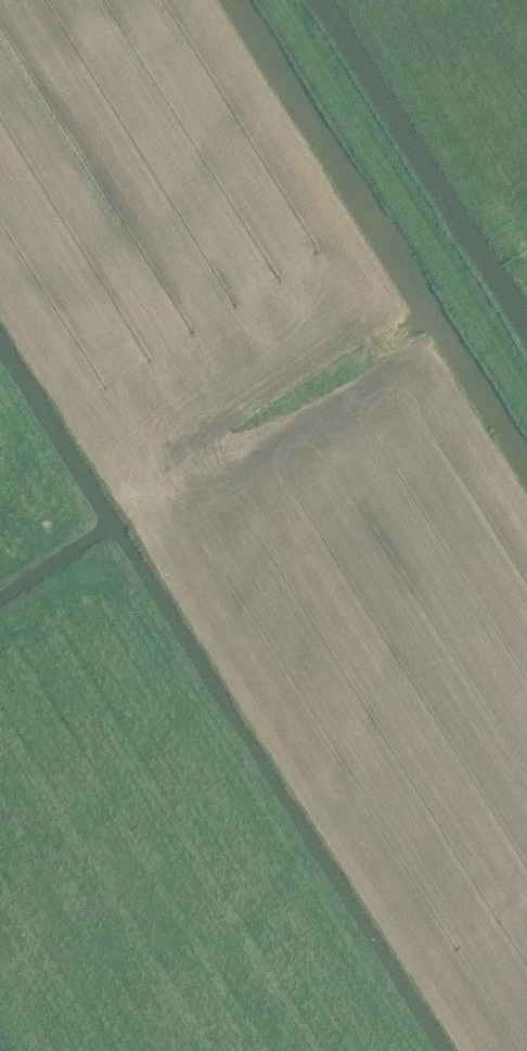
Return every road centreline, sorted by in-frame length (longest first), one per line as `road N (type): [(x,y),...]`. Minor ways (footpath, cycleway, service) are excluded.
road 1 (track): [(279,0),(526,395)]

